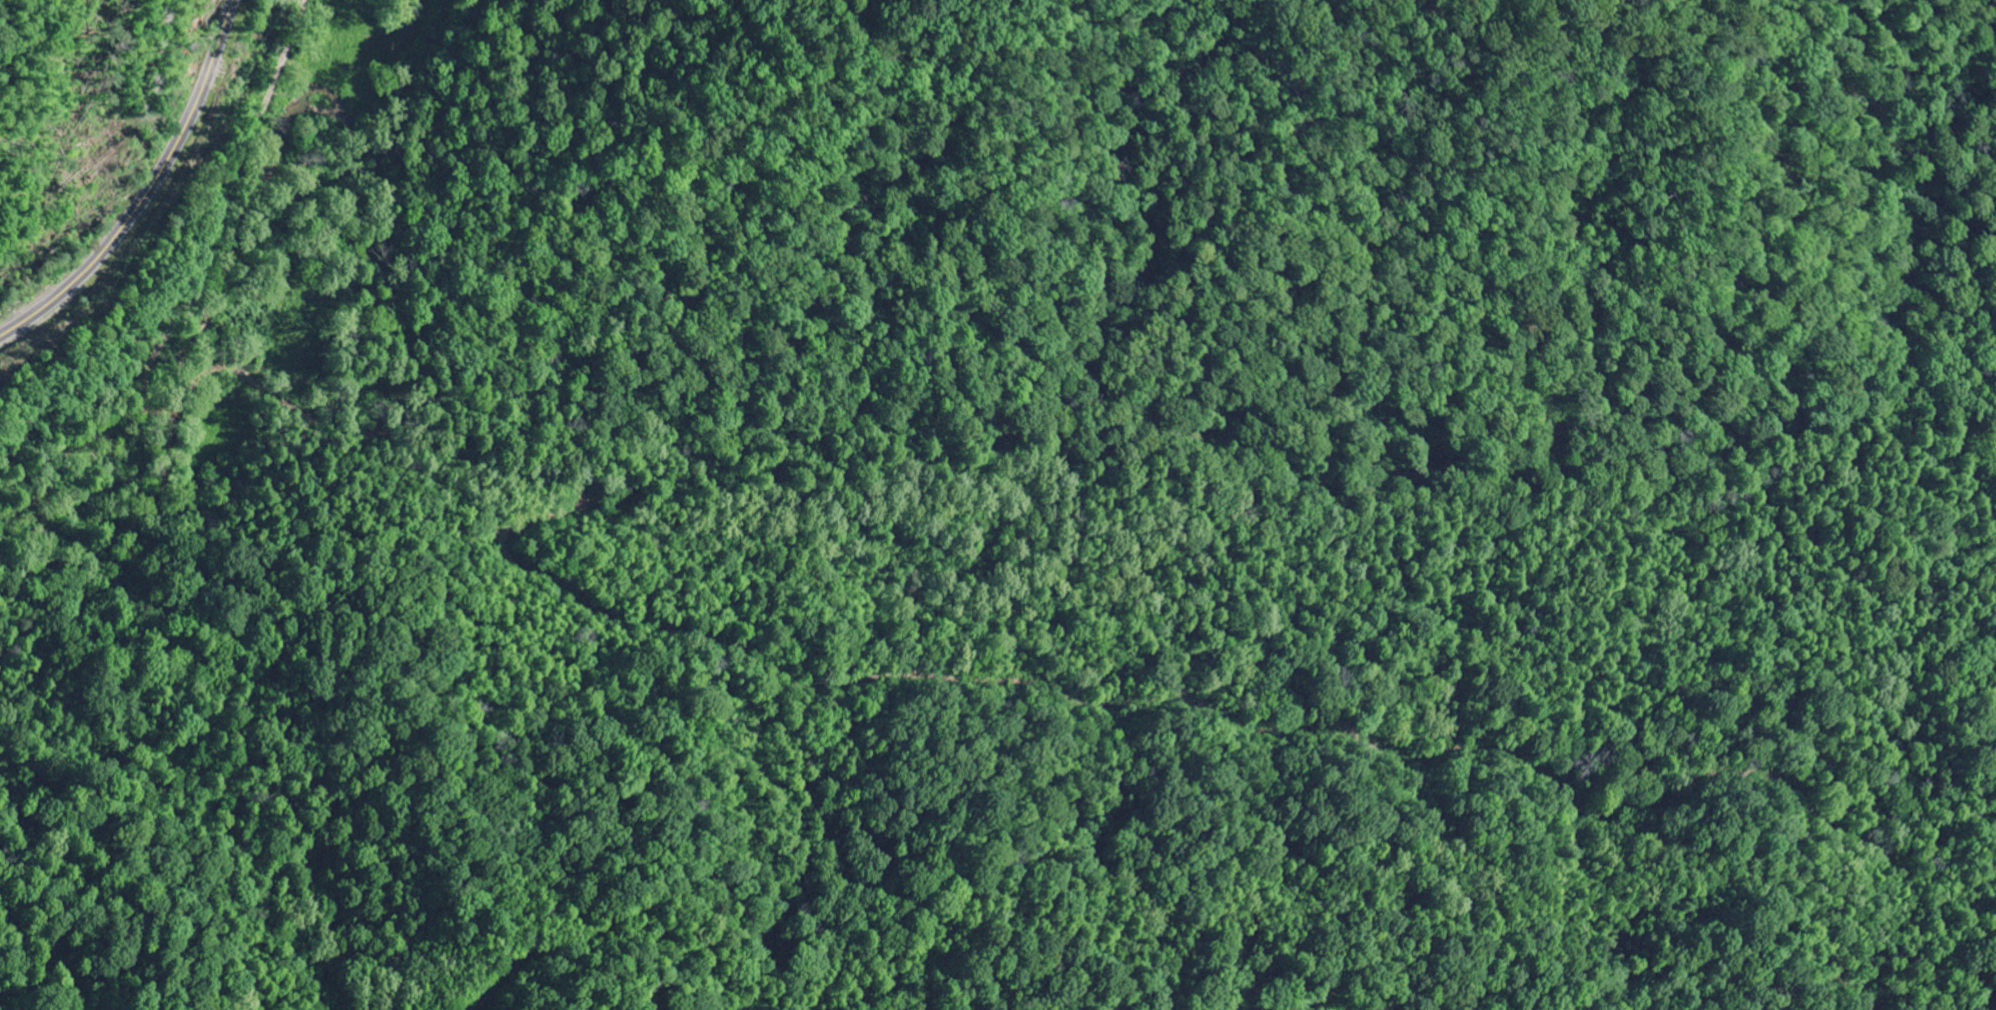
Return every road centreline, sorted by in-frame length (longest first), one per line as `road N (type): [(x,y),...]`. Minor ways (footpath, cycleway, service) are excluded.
road 1 (secondary): [(234,0),(185,127),(127,221),(55,299),(0,337)]

